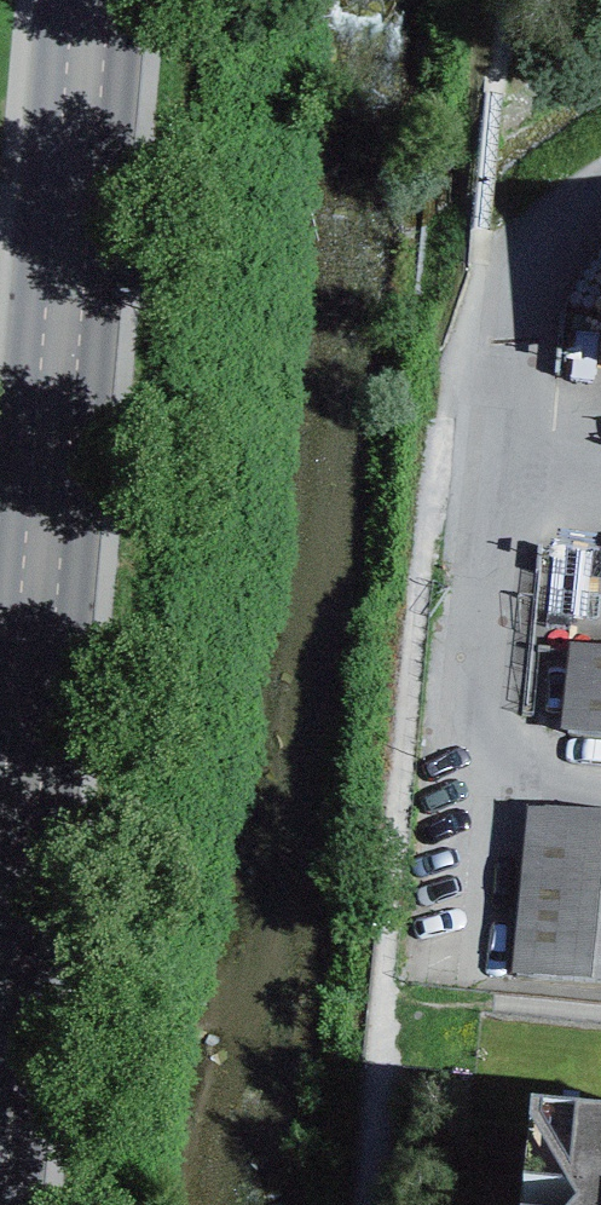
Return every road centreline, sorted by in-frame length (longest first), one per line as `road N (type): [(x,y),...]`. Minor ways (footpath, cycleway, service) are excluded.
road 1 (secondary): [(0,1101),(93,0)]
road 2 (residential): [(600,238),(553,283),(525,371),(480,933)]

